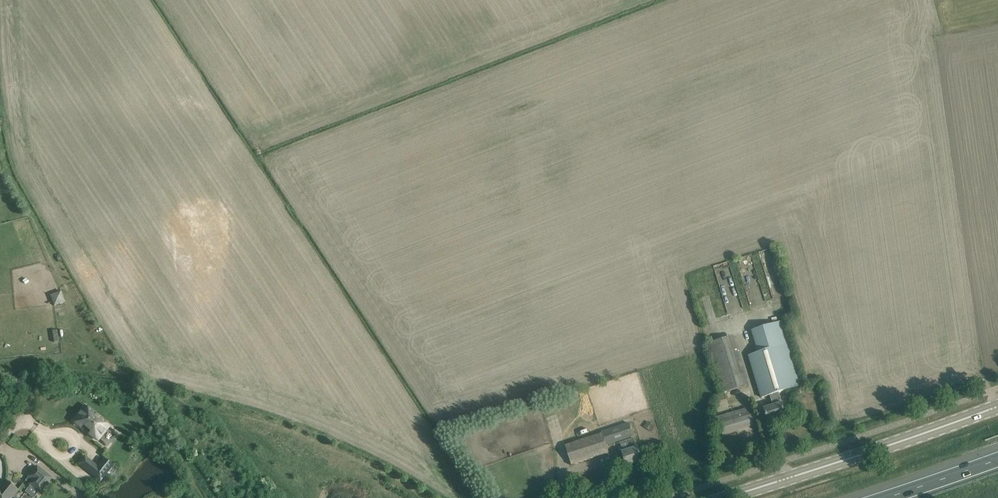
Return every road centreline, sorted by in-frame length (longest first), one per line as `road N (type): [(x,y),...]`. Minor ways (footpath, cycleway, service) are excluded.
road 1 (tertiary): [(728,497),(997,407)]
road 2 (motorway): [(997,458),(883,497)]

